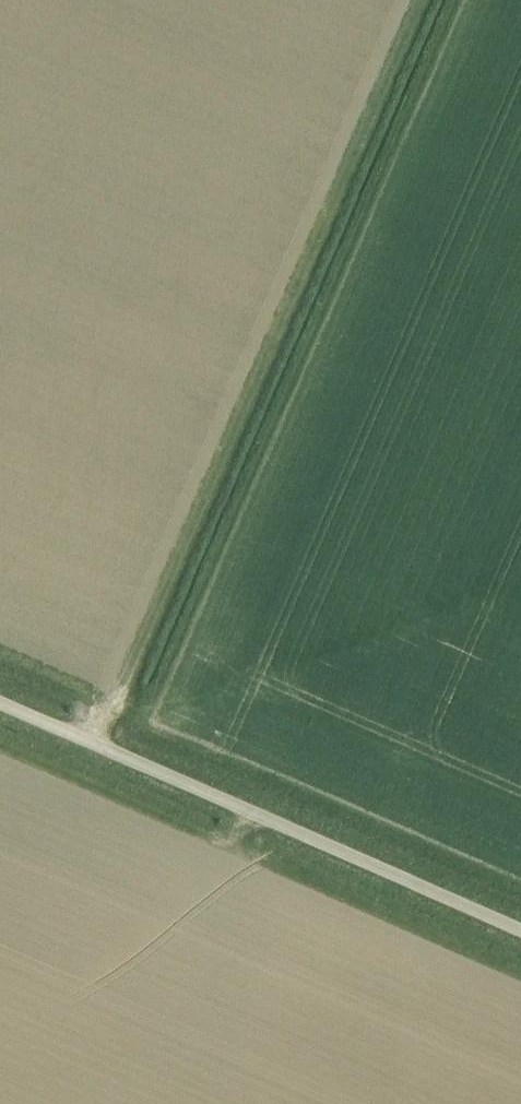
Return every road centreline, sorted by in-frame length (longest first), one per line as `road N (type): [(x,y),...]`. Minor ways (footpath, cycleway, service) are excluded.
road 1 (unclassified): [(520,932),(0,706)]

